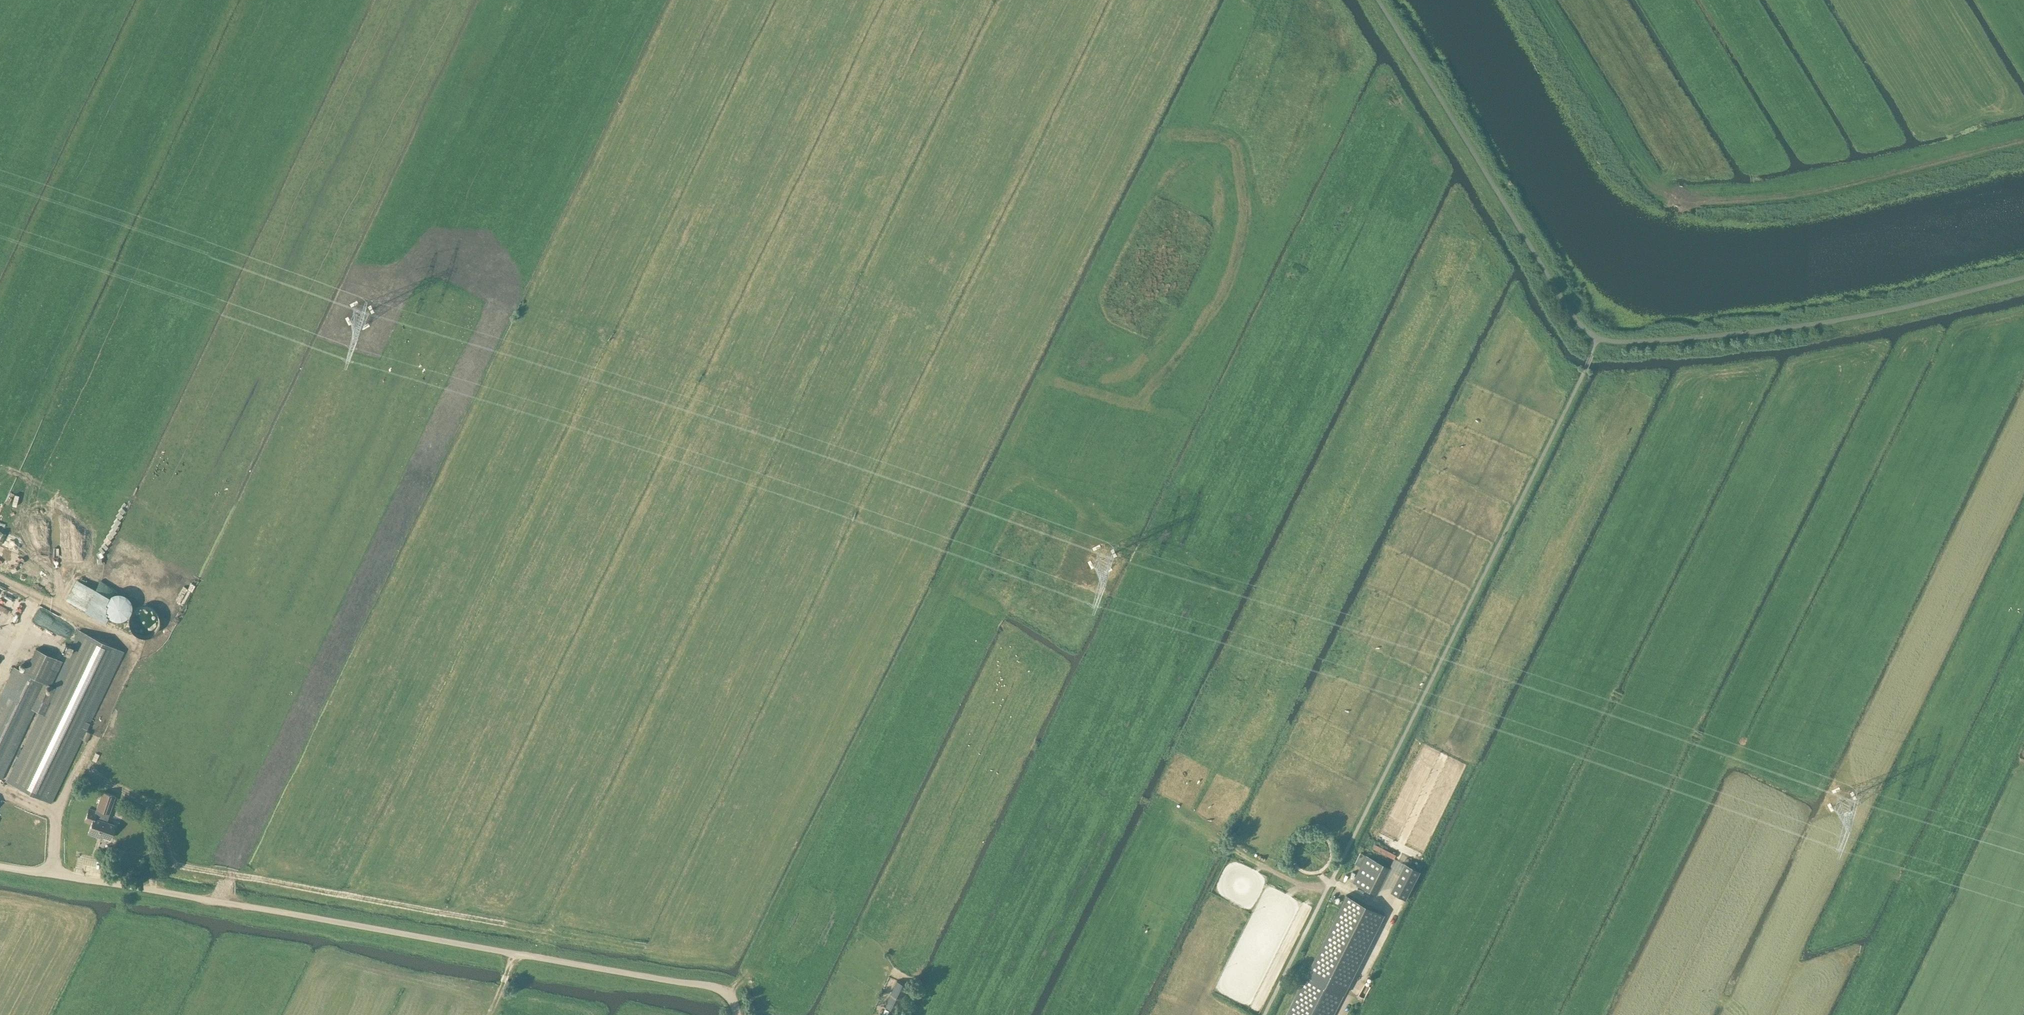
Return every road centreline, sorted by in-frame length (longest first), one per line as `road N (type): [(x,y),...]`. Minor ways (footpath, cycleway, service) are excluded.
road 1 (track): [(548,960),(552,934),(170,864),(156,805),(81,767),(135,643),(0,580)]
road 2 (unclassified): [(737,1014),(730,995),(687,982),(0,866)]
road 3 (track): [(2023,133),(1768,195),(1667,200),(1641,178),(1537,0)]

